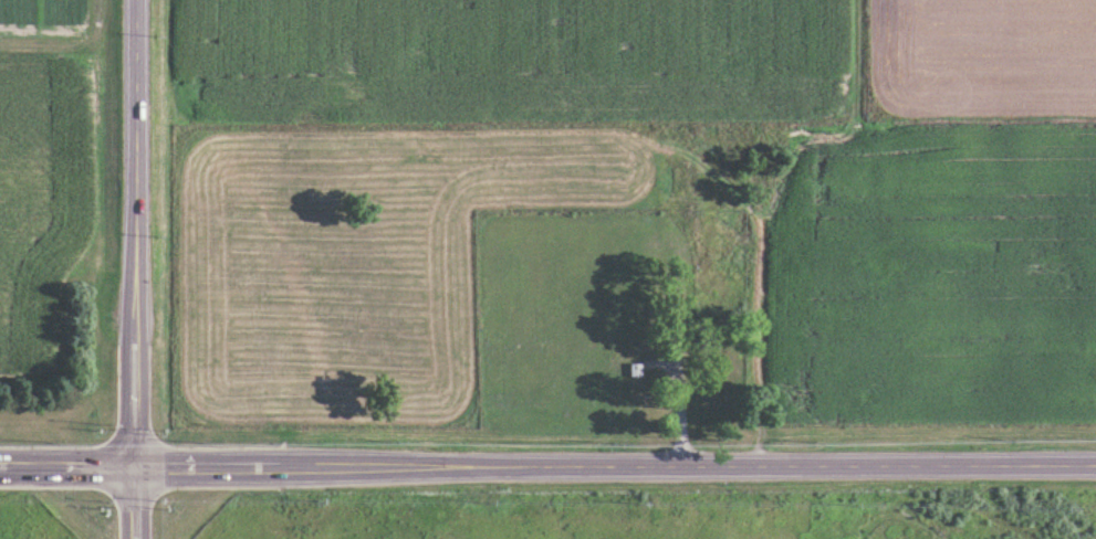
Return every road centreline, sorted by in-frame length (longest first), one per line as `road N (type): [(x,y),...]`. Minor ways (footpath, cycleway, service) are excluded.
road 1 (tertiary): [(0,467),(1095,464)]
road 2 (tertiary): [(135,538),(135,0)]
road 3 (track): [(856,0),(855,114),(838,137),(795,138),(762,228),(758,465)]

